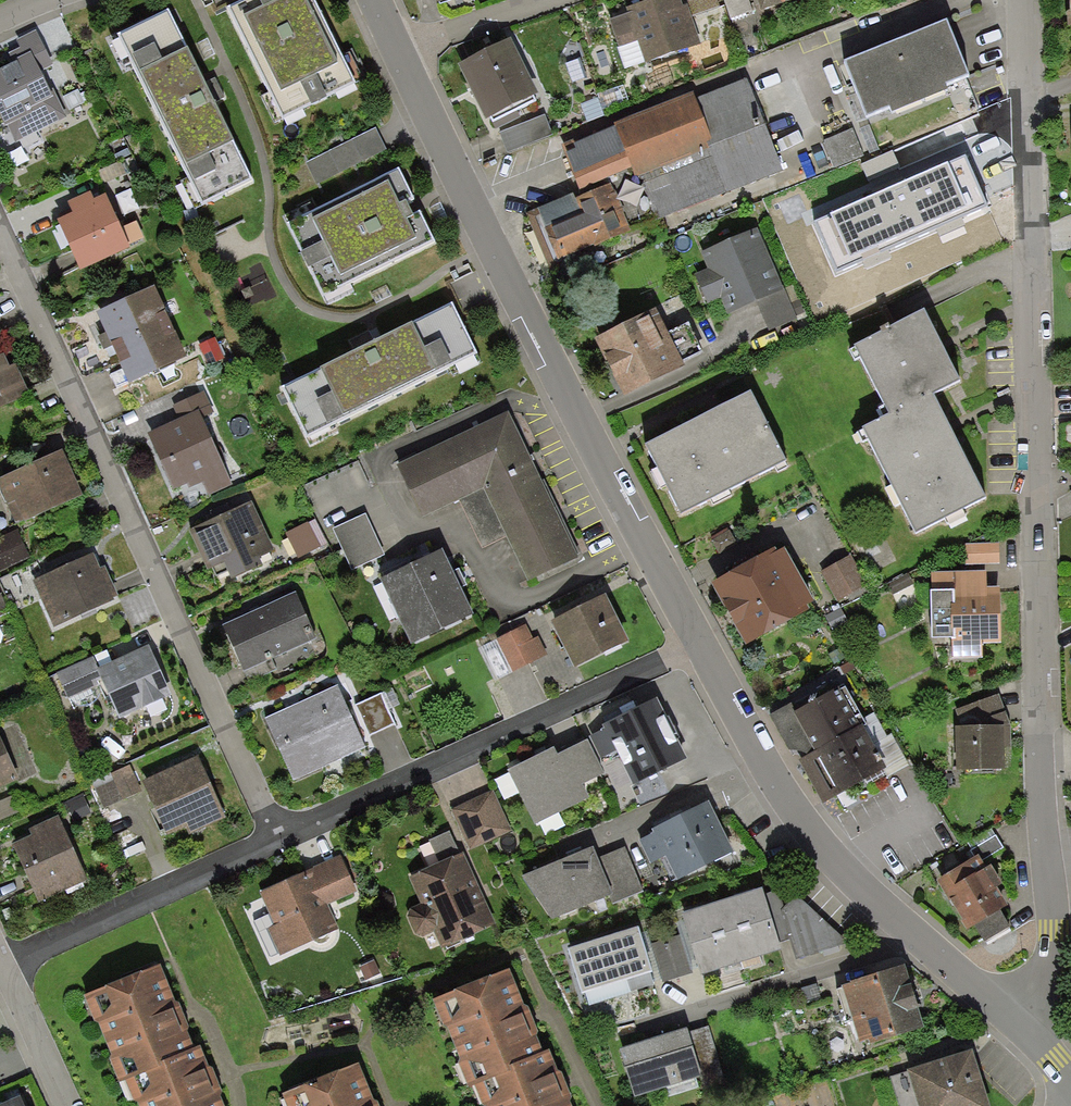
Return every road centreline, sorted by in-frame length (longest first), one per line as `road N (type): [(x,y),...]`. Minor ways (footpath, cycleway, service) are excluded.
road 1 (residential): [(278,833),(0,231)]
road 2 (residential): [(695,645),(393,56)]
road 3 (residential): [(1017,1024),(1042,977),(1051,935),(1037,498)]
road 4 (residential): [(1017,1024),(832,871),(760,770),(695,645)]
road 5 (residential): [(1037,498),(1024,0)]
road 6 (residential): [(695,645),(278,833)]
road 7 (residential): [(278,833),(0,960)]
road 8 (residential): [(557,0),(393,56)]
road 9 (residential): [(0,973),(70,1105)]

